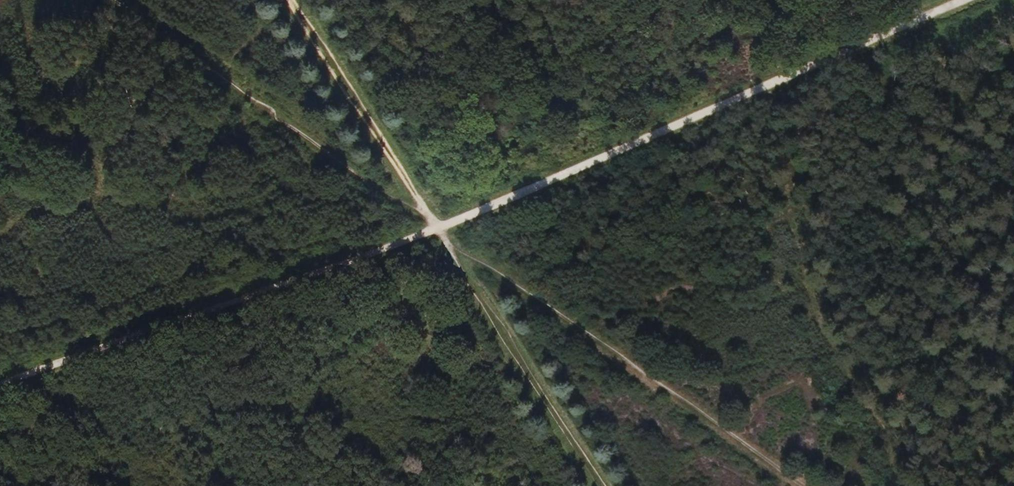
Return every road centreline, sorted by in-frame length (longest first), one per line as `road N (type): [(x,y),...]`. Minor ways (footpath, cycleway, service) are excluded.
road 1 (track): [(437,229),(968,0)]
road 2 (track): [(599,485),(288,0)]
road 3 (track): [(0,385),(437,229)]

